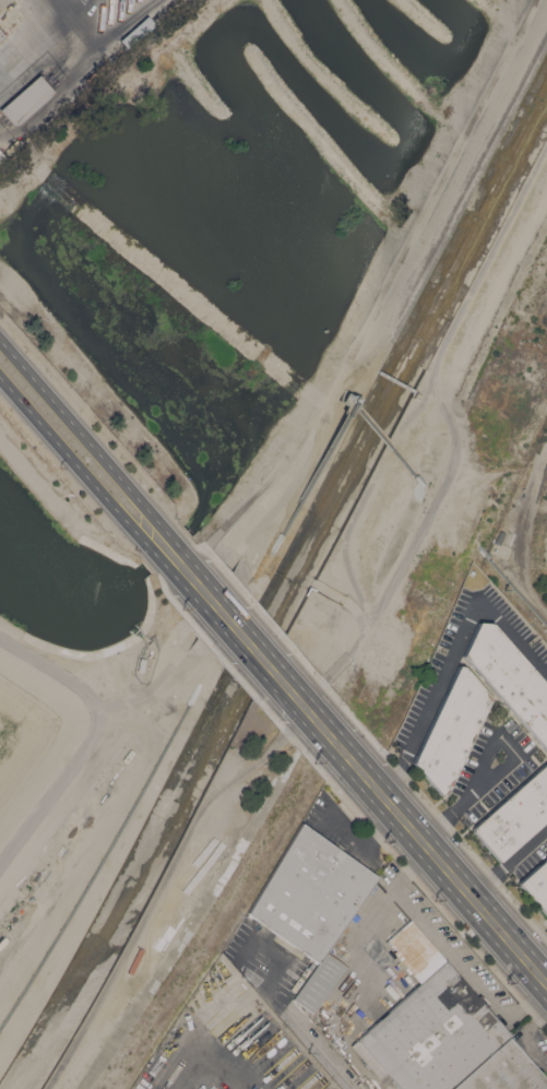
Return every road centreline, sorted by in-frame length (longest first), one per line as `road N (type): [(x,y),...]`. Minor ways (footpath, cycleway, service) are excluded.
road 1 (track): [(230,567),(297,476),(318,418),(535,0)]
road 2 (secondary): [(292,687),(546,975)]
road 3 (track): [(0,641),(84,691),(94,711),(91,738),(0,860)]
road 4 (secondary): [(142,521),(133,494),(0,341)]
road 5 (secondary): [(142,521),(292,687)]
road 6 (secondary): [(0,379),(115,509),(142,521)]
road 7 (track): [(546,608),(518,575),(546,450)]
road 8 (track): [(94,711),(131,702),(164,679),(193,635)]

